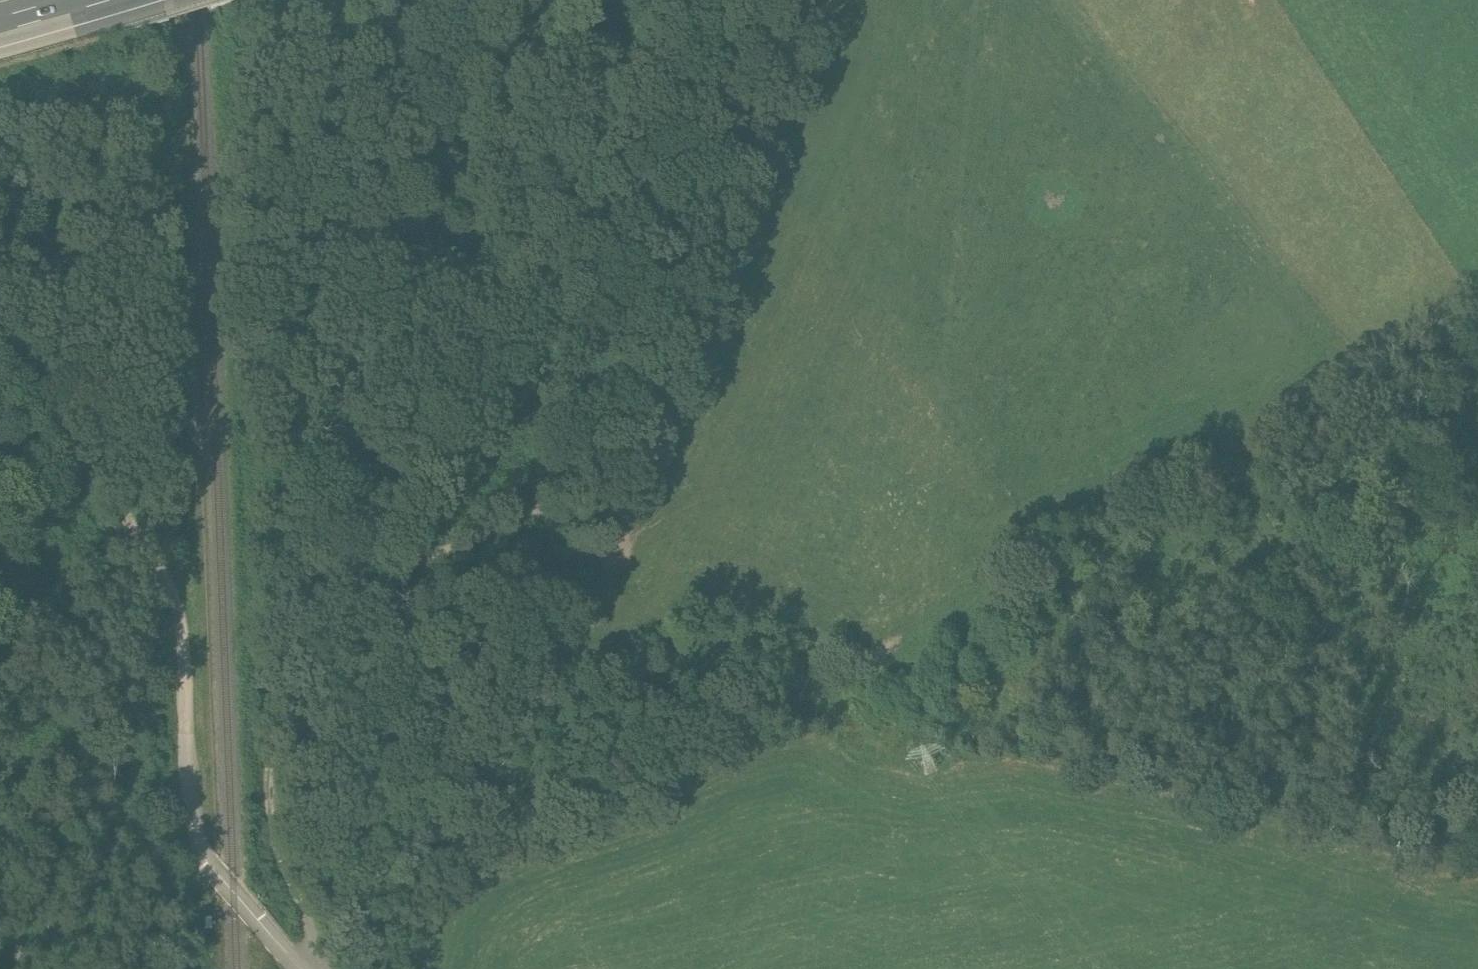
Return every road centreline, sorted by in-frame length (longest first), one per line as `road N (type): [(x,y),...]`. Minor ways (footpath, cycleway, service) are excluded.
road 1 (track): [(322,968),(280,867),(272,749),(304,597),(592,499),(628,461),(827,0)]
road 2 (track): [(0,345),(183,592),(188,854),(303,968)]
road 3 (motorway): [(0,33),(120,0)]

